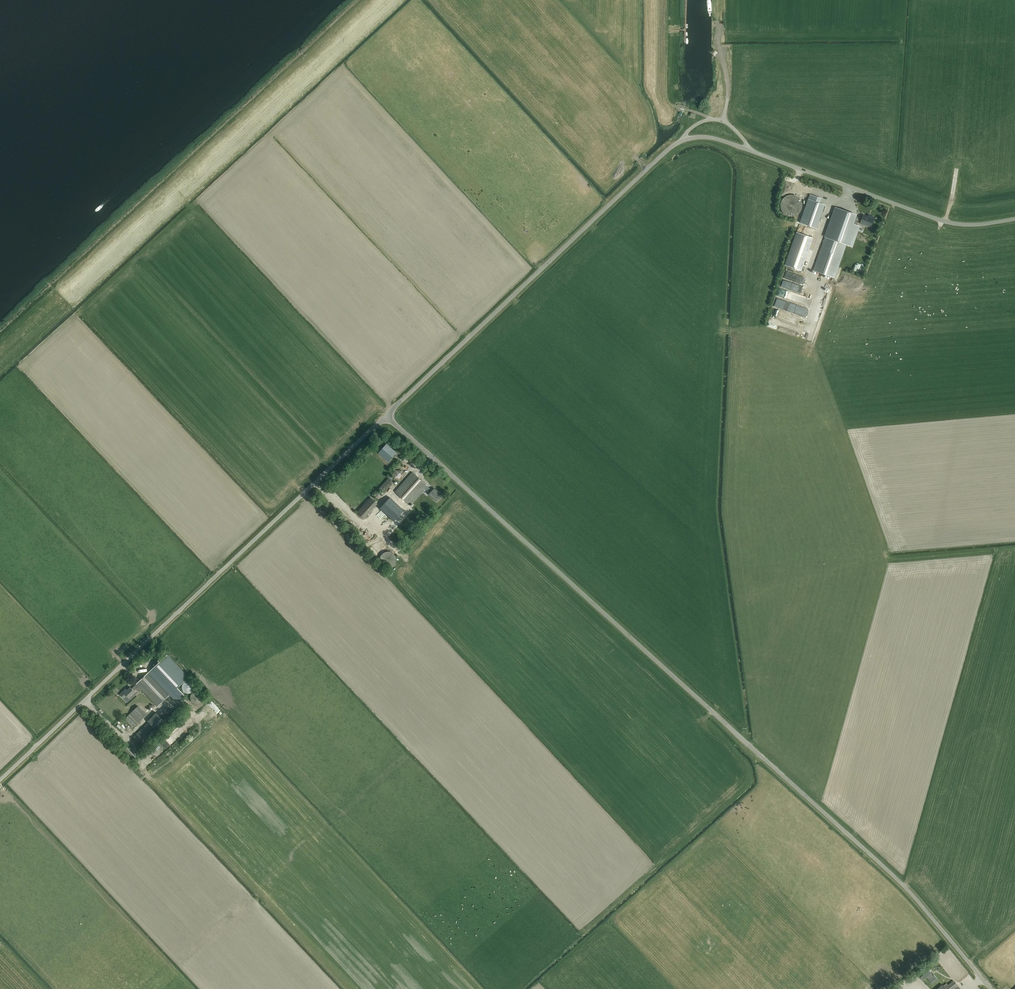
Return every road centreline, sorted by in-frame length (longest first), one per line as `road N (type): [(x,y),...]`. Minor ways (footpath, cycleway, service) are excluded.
road 1 (unclassified): [(990,988),(910,893),(386,415)]
road 2 (unclassified): [(0,779),(386,415)]
road 3 (unclassified): [(677,142),(386,415)]
road 4 (unclassified): [(1014,220),(955,224),(750,151)]

